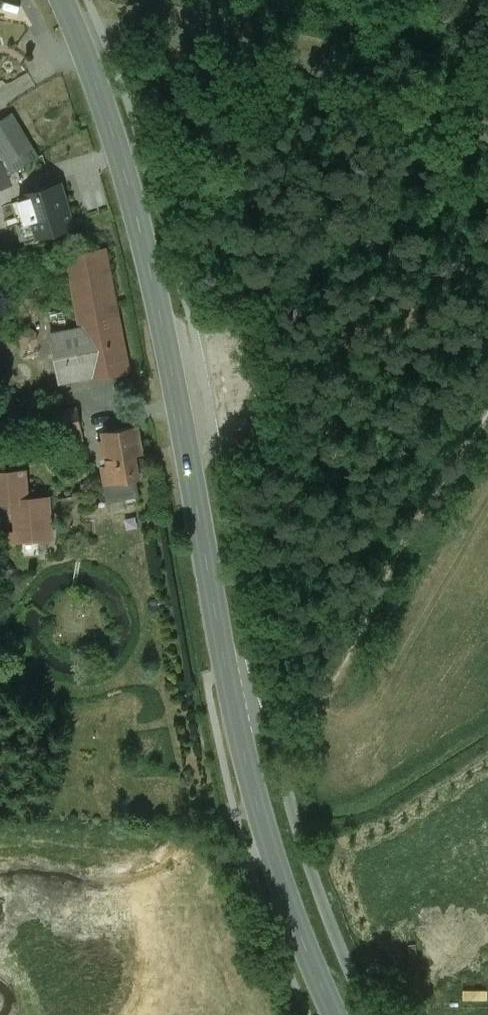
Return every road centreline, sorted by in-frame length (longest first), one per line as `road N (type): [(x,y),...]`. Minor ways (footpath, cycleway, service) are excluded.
road 1 (secondary): [(63,0),(139,223),(227,675)]
road 2 (unclassified): [(372,1014),(305,849),(259,680),(227,675)]
road 3 (secondary): [(227,675),(270,845),(335,1014)]

